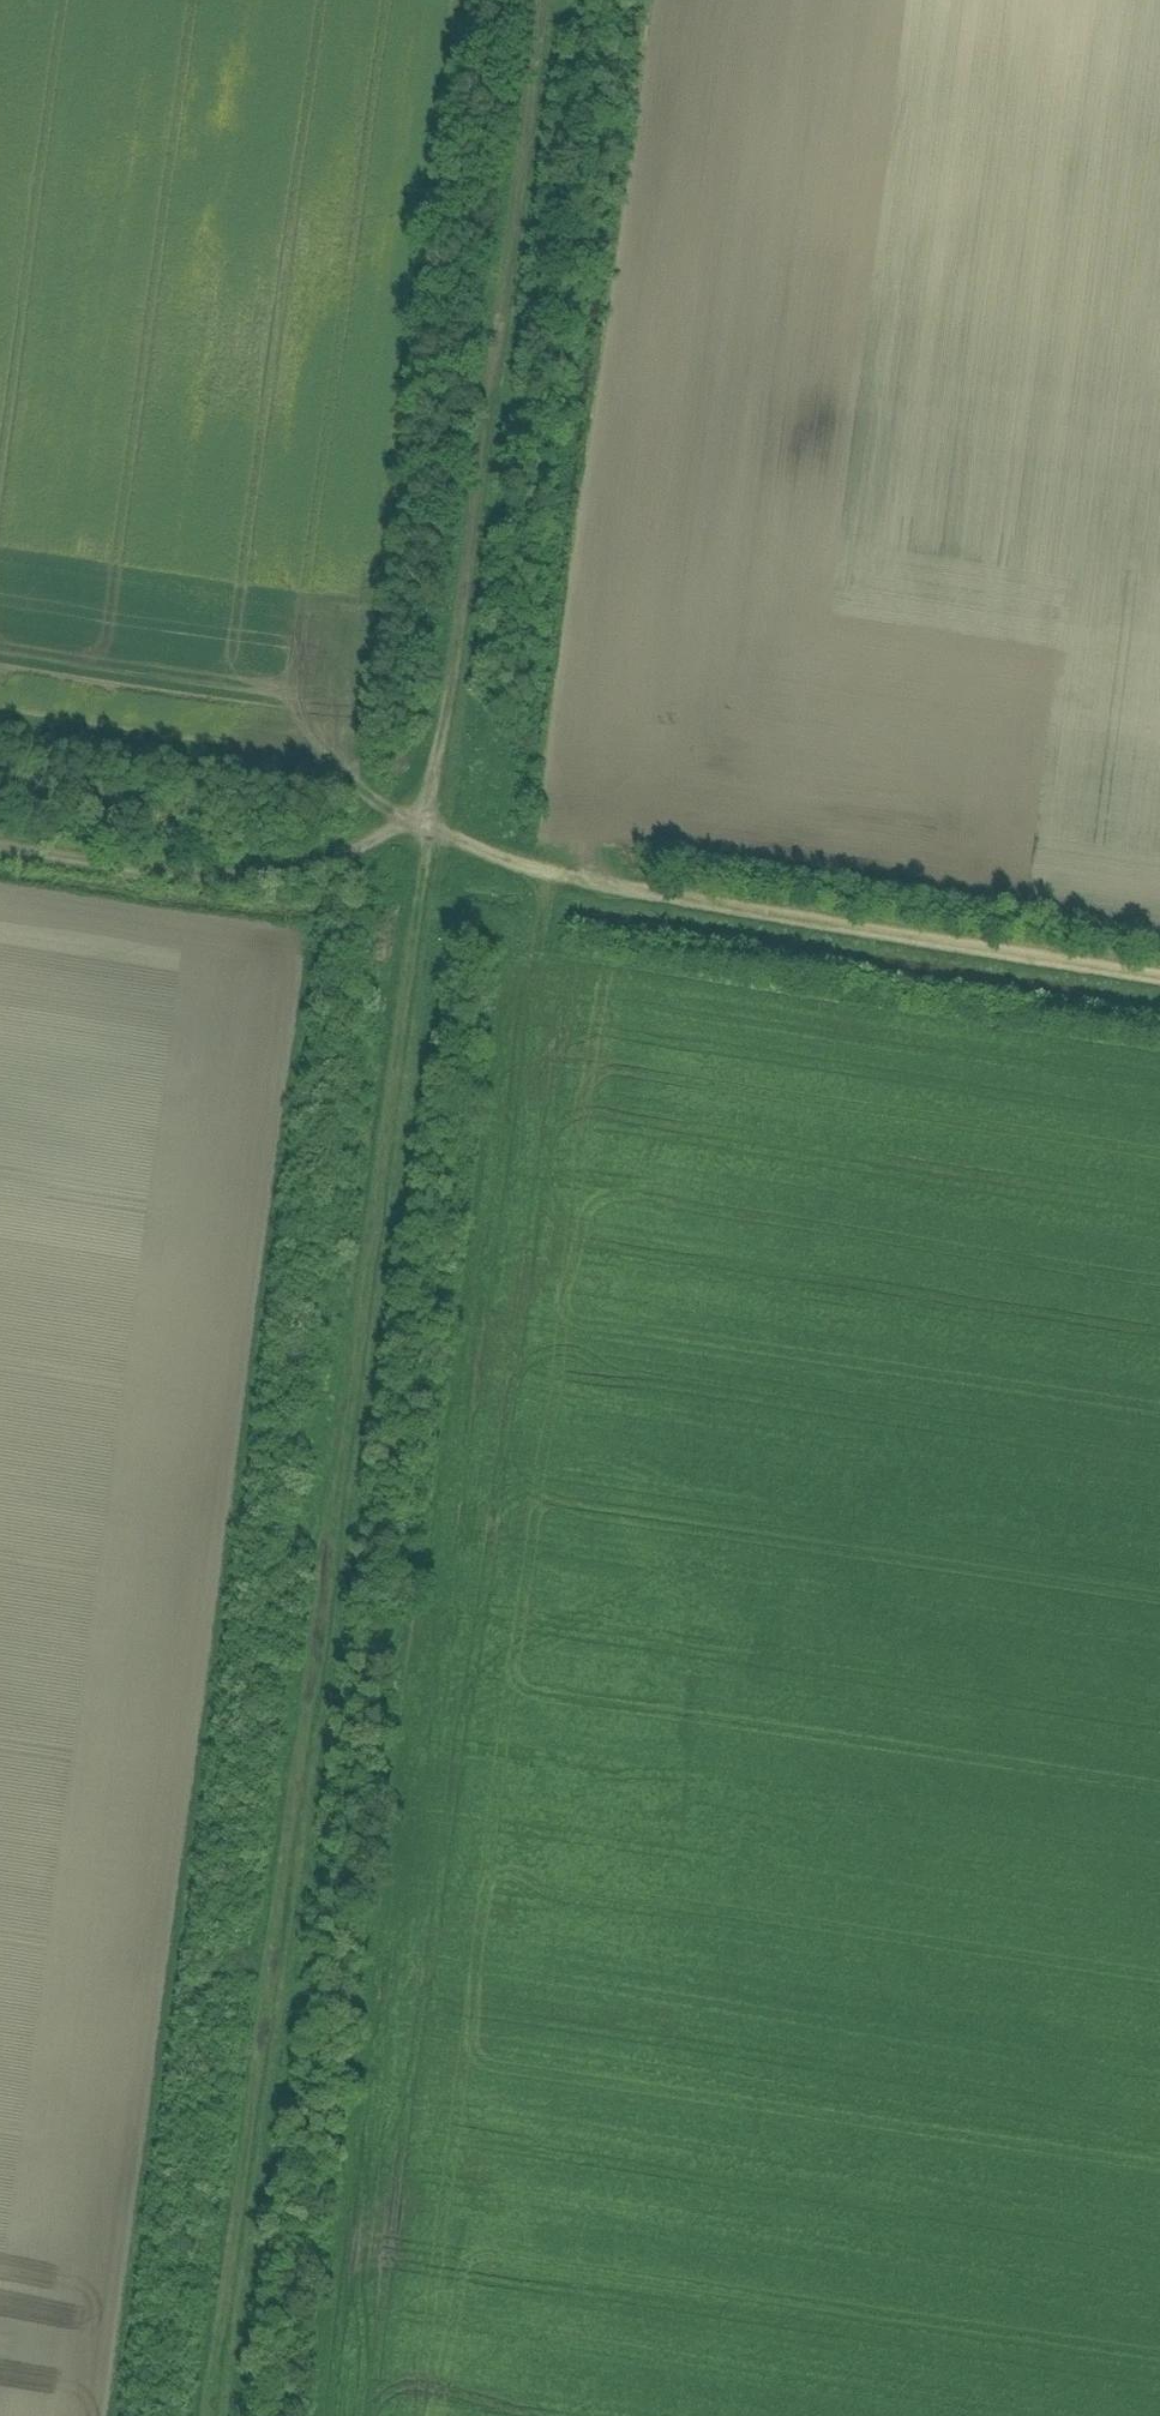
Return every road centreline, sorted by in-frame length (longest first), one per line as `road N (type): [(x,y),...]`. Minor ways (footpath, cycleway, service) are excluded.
road 1 (track): [(443,822),(219,2415)]
road 2 (track): [(555,0),(443,822)]
road 3 (track): [(443,822),(516,854),(641,884),(1159,967)]
road 4 (track): [(448,788),(415,820),(291,871),(190,869),(0,839)]

